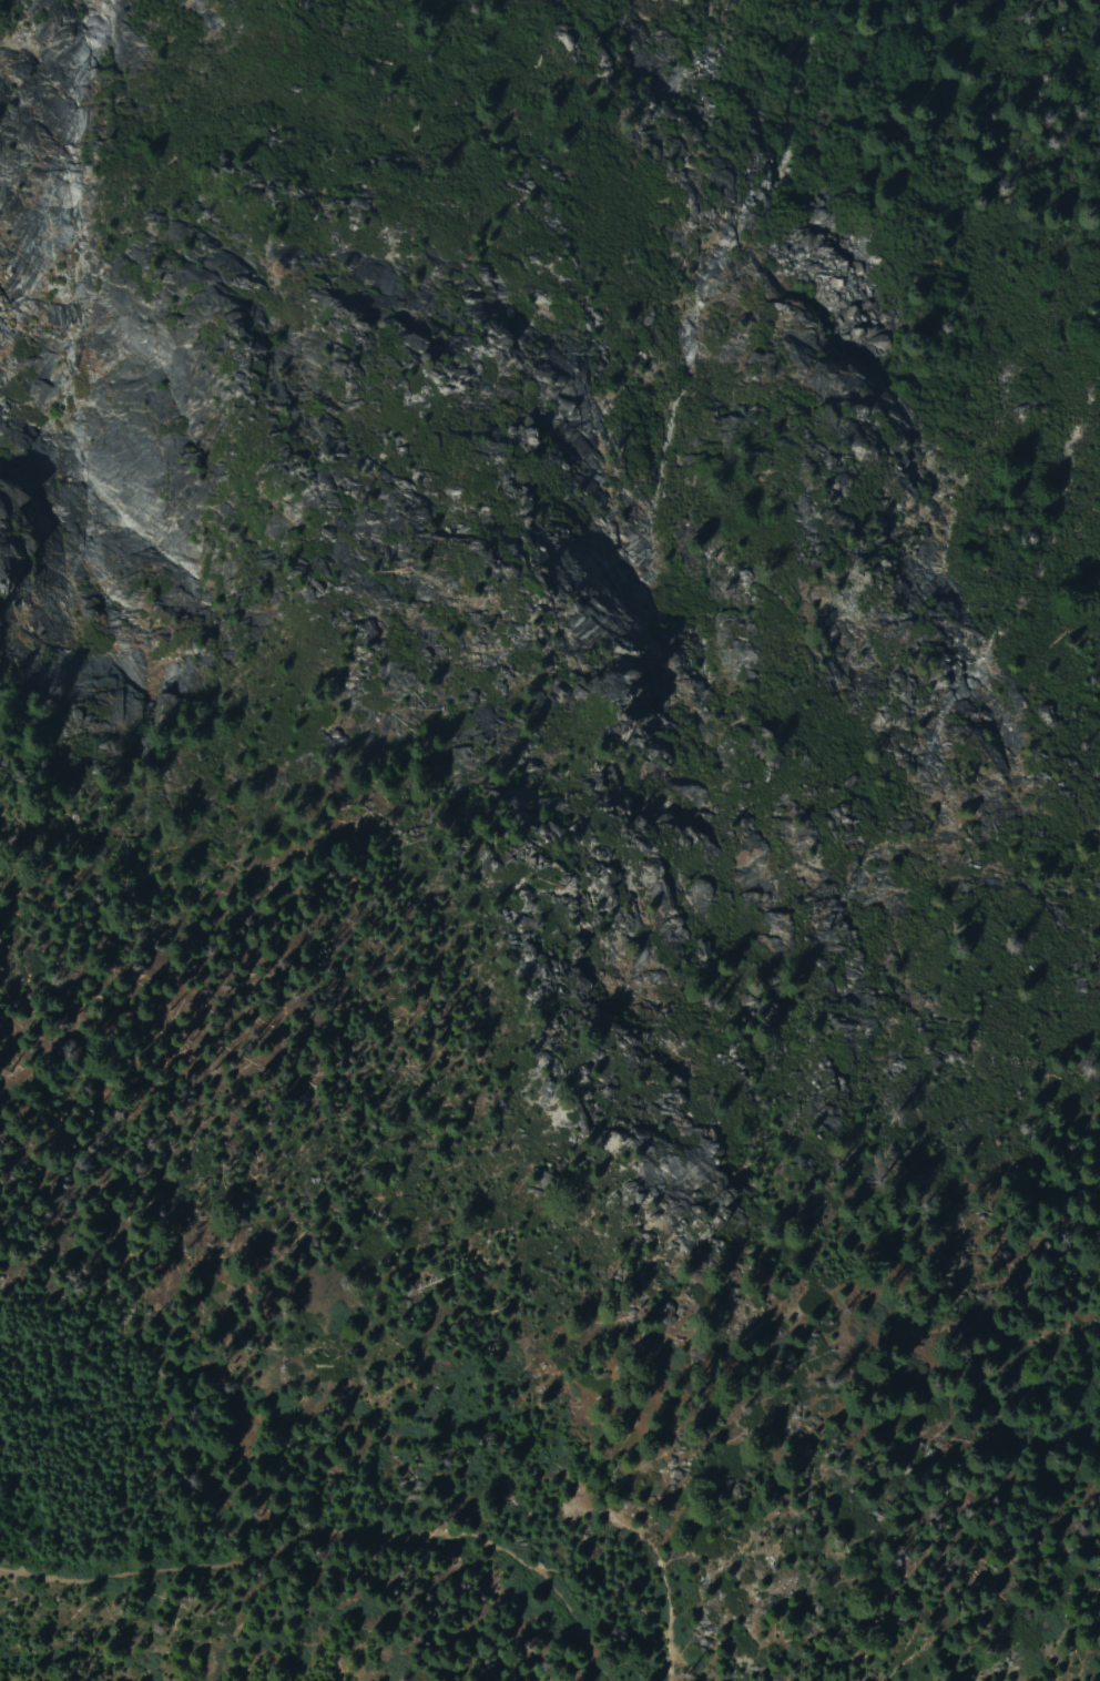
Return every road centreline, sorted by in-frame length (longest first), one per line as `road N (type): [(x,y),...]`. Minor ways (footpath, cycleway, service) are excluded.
road 1 (track): [(531,1568),(478,1541),(329,1534),(297,1556),(64,1581),(0,1567)]
road 2 (track): [(667,1680),(659,1561),(648,1544),(568,1498)]
road 3 (track): [(610,1680),(531,1568)]

